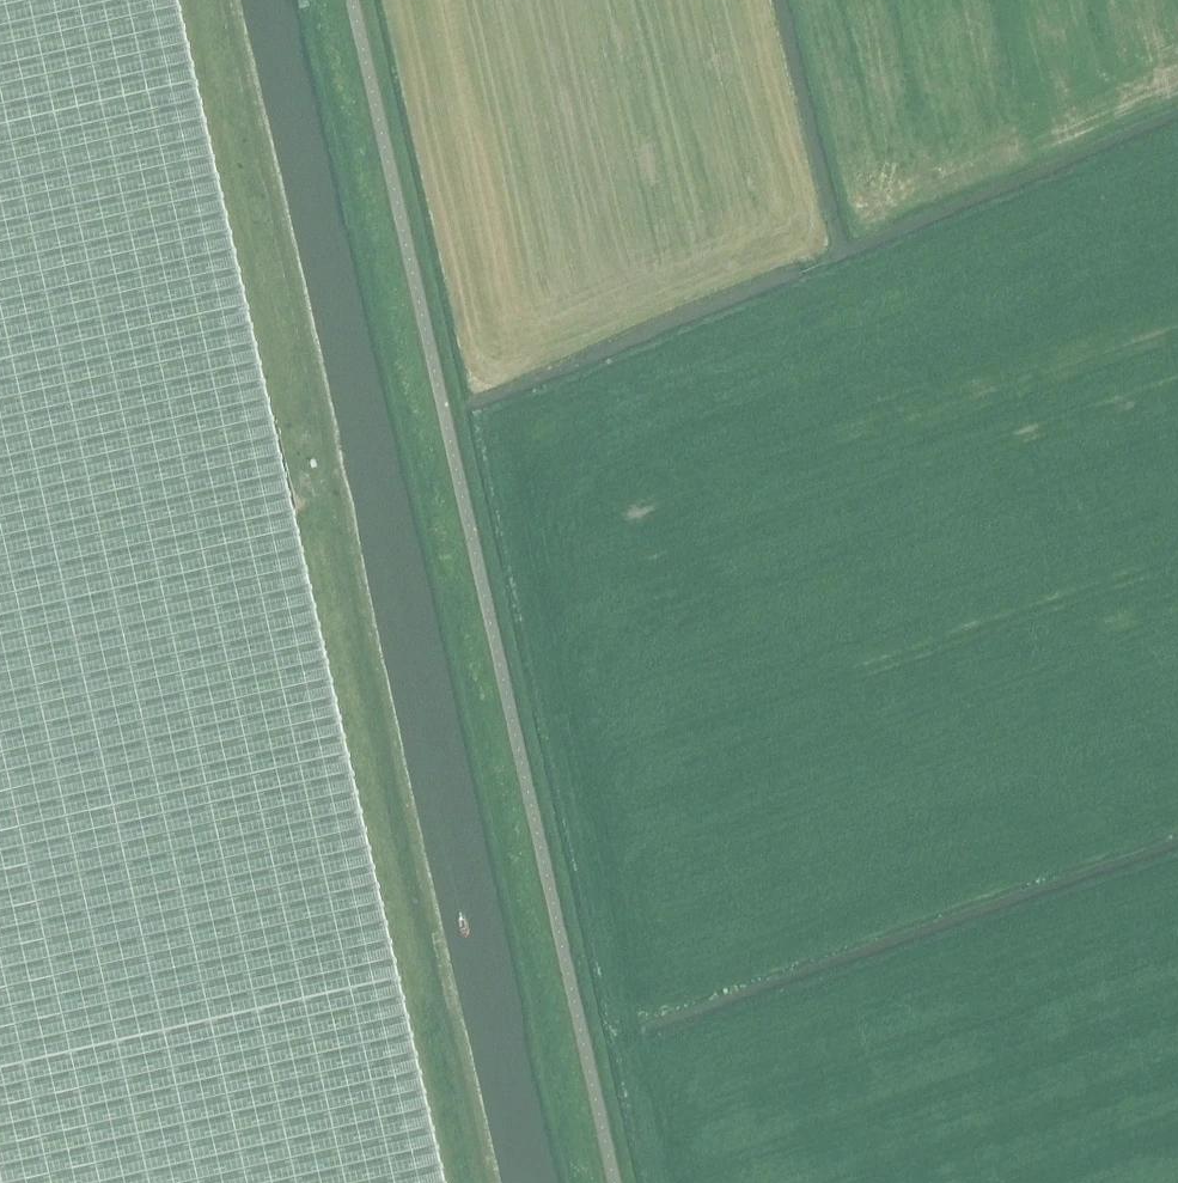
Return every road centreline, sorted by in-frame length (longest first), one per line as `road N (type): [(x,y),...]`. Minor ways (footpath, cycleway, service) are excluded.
road 1 (track): [(748,0),(830,328)]

